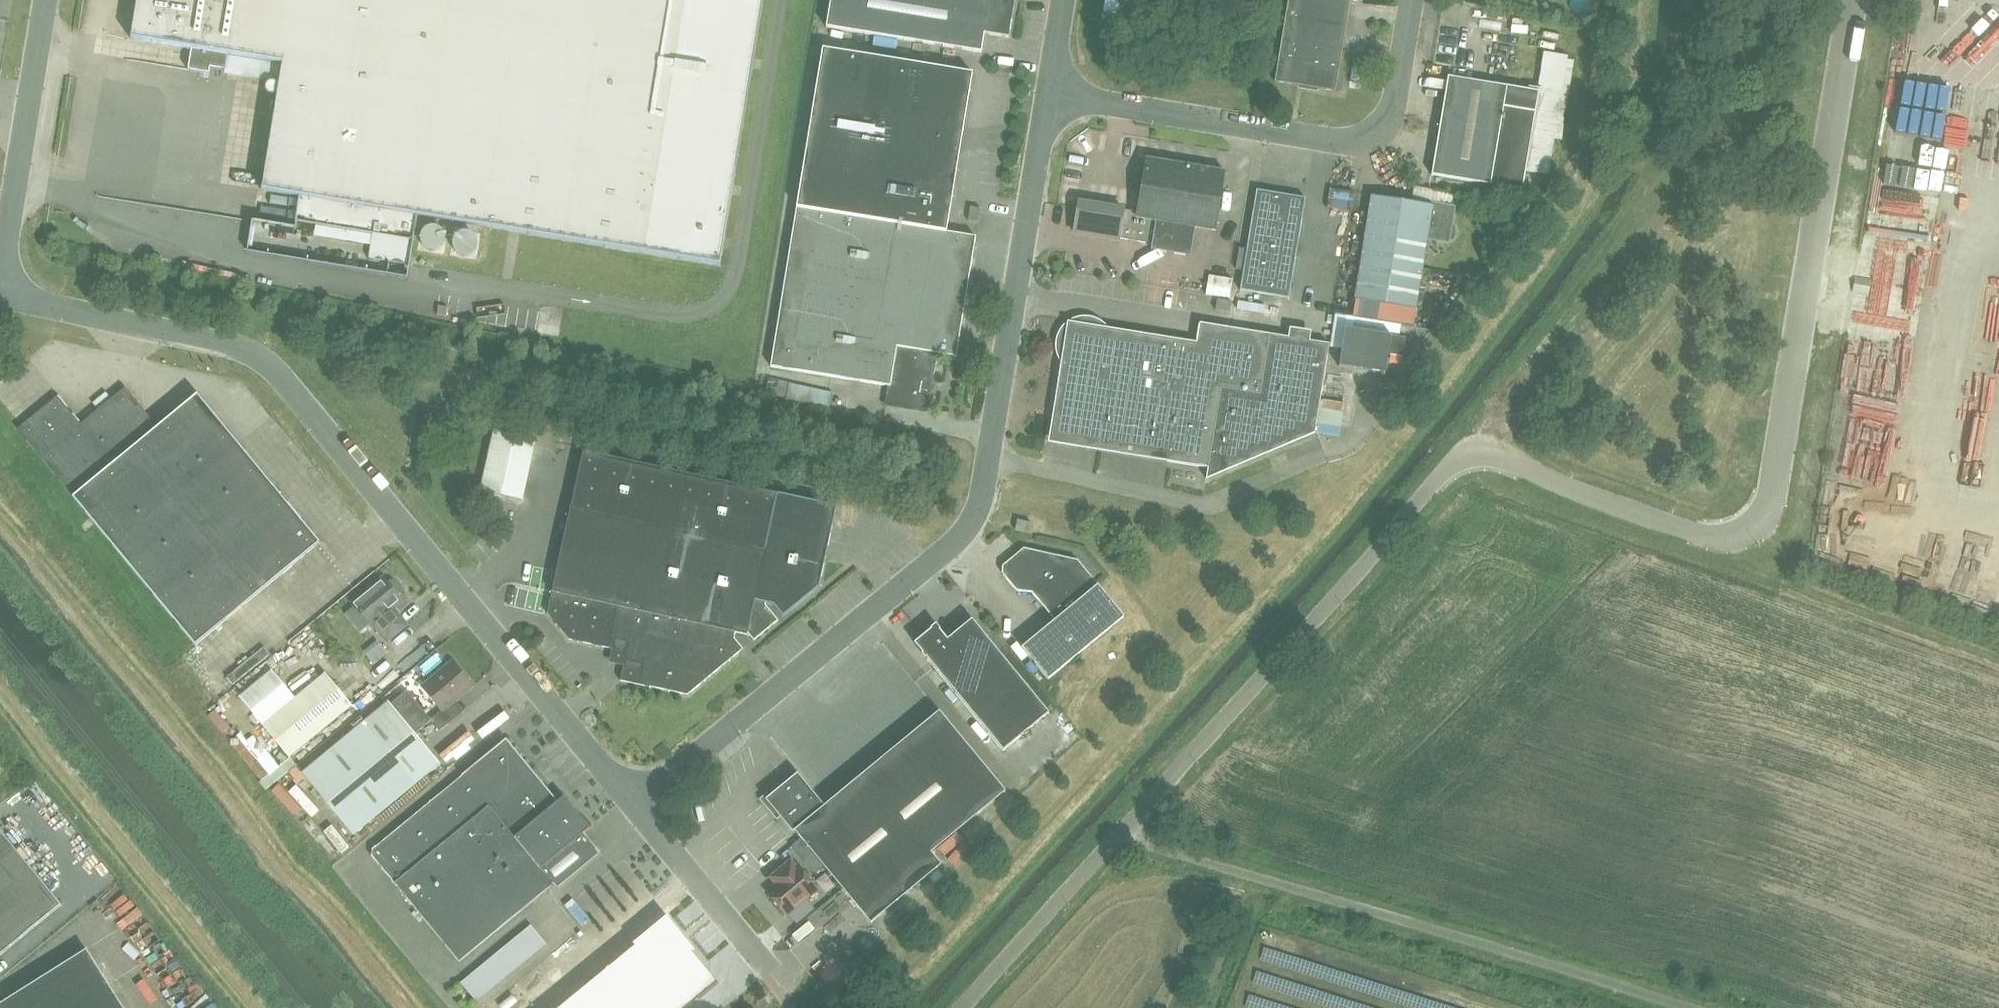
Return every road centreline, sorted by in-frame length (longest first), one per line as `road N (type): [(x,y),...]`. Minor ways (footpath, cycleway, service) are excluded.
road 1 (unclassified): [(1121,831),(1460,460),(1502,456),(1705,535),(1742,533),(1759,523),(1773,491),(1853,0)]
road 2 (unclassified): [(634,806),(975,518),(1046,96)]
road 3 (unclassified): [(634,806),(257,358),(0,292)]
road 4 (unclassified): [(1671,1007),(1121,831)]
road 5 (unclassified): [(1413,0),(1397,108),(1372,142),(1344,147),(1046,96)]
road 6 (unclassified): [(0,271),(45,0)]
road 7 (unclassified): [(962,1007),(1121,831)]
road 8 (unclassified): [(766,969),(634,806)]

